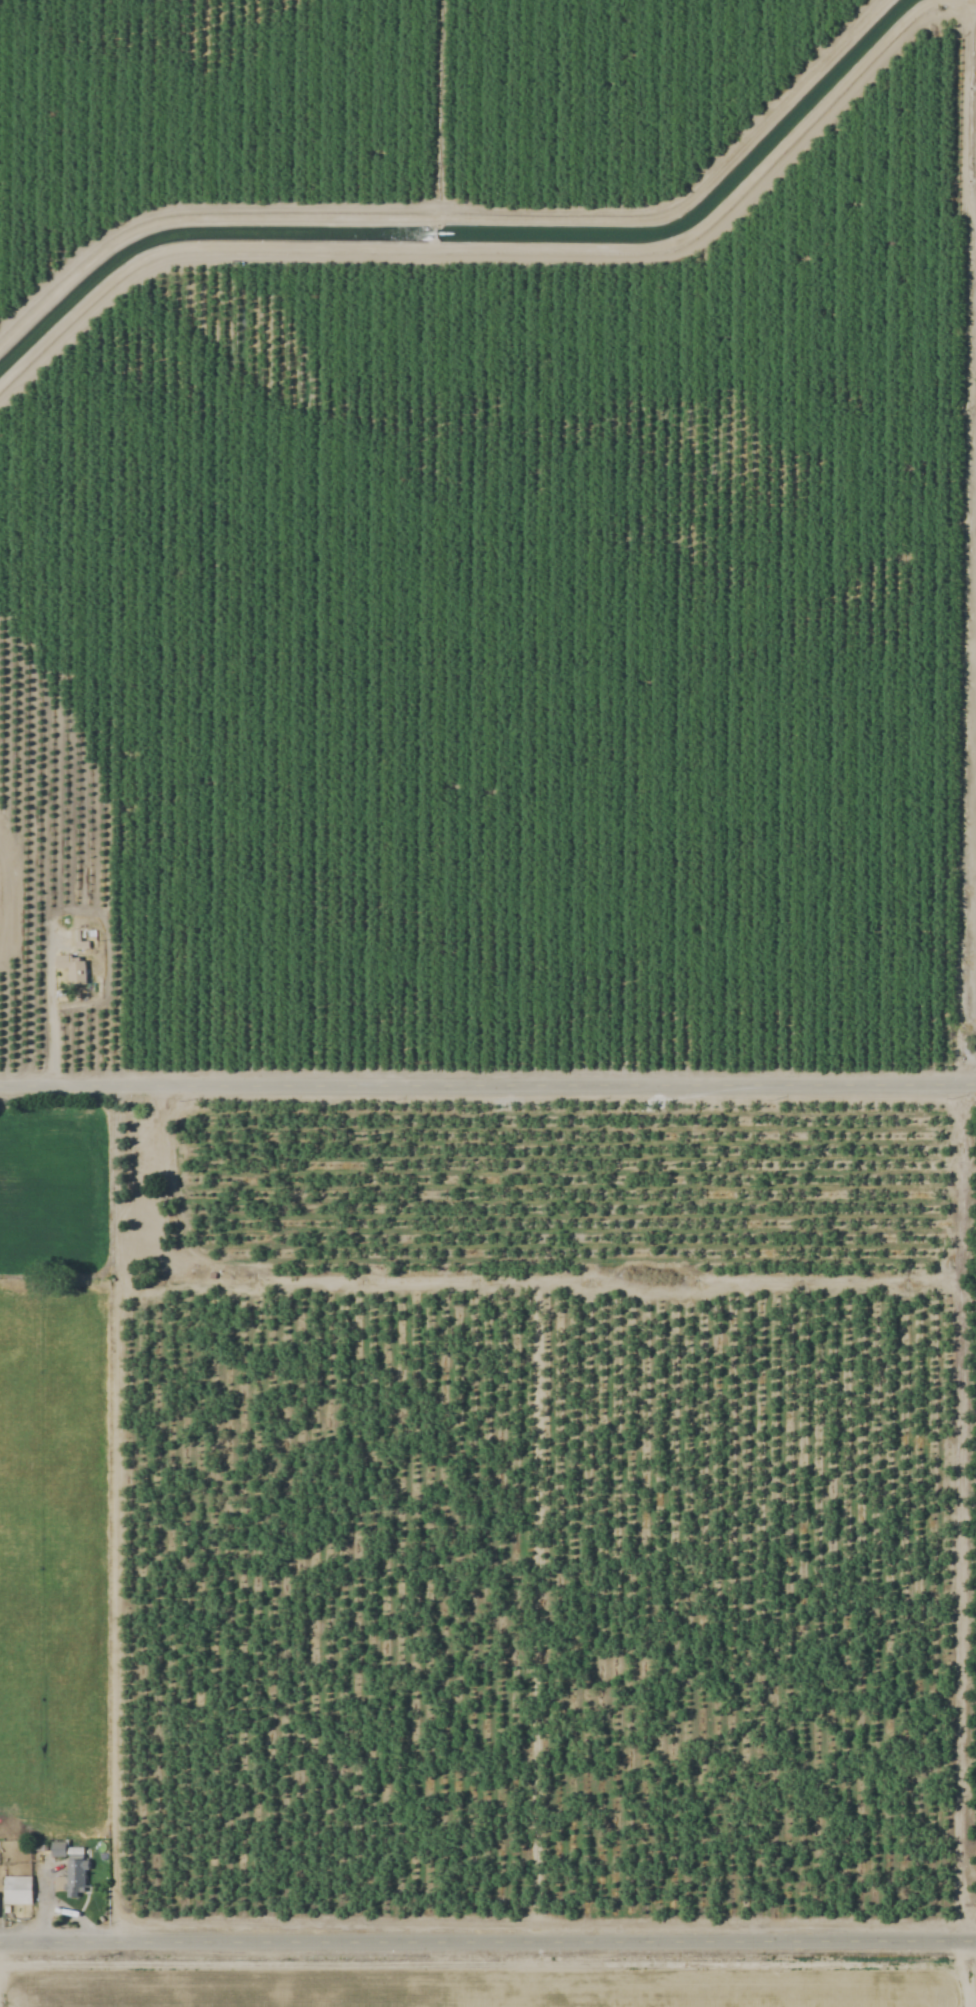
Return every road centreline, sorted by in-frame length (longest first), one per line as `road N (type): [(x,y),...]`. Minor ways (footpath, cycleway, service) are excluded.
road 1 (residential): [(975,1081),(0,1084)]
road 2 (residential): [(975,1938),(0,1939)]

